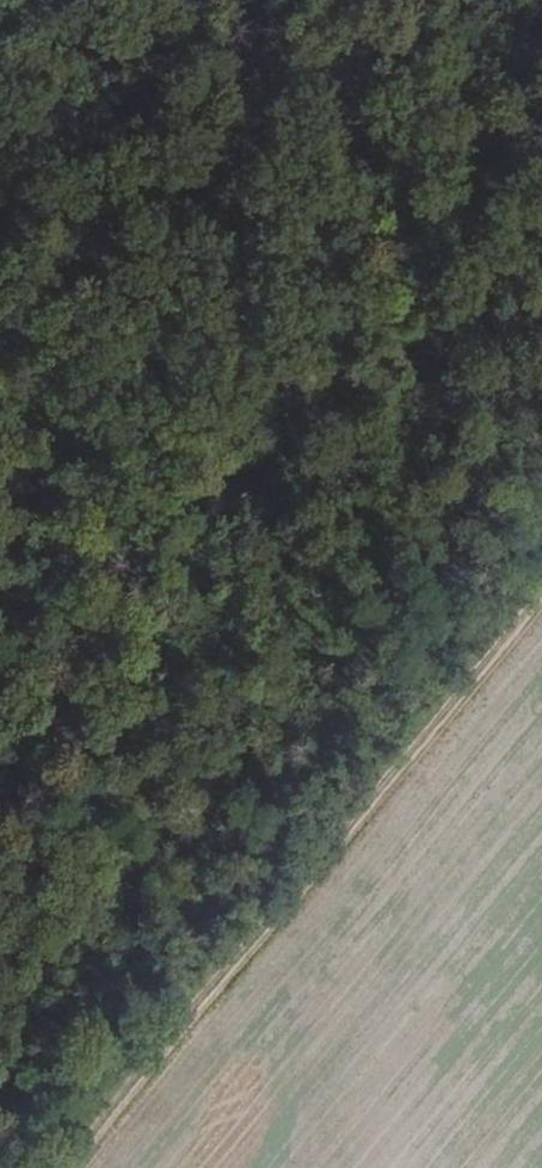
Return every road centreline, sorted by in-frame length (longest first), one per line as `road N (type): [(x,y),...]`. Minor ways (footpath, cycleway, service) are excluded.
road 1 (track): [(541,595),(220,971),(66,1167)]

